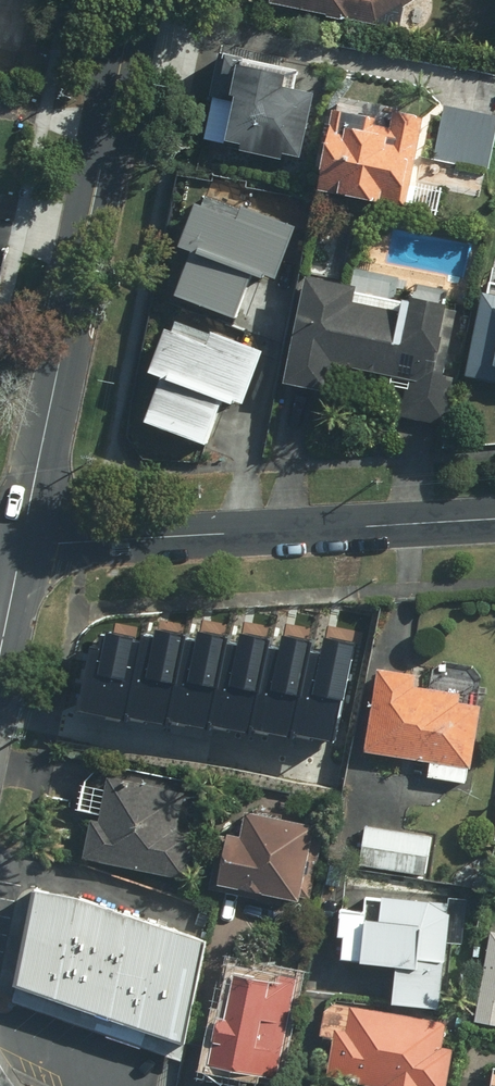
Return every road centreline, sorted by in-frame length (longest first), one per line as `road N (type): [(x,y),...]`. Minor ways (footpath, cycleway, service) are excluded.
road 1 (secondary): [(21,544),(135,0)]
road 2 (residential): [(21,544),(494,516)]

